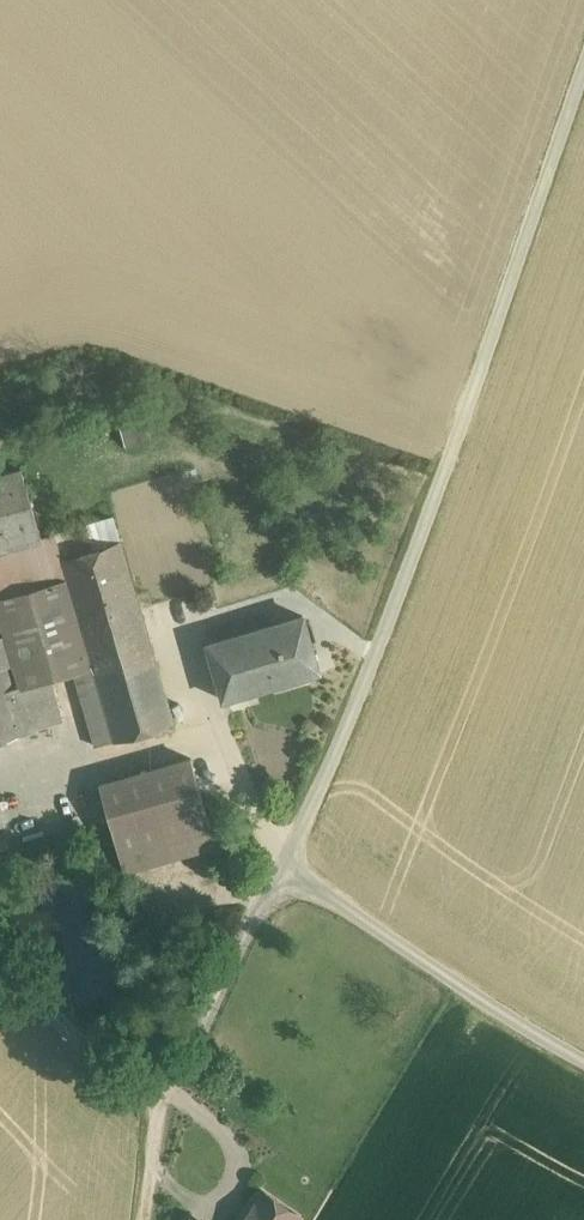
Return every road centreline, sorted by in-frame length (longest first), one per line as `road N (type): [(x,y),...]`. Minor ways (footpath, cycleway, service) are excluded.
road 1 (unclassified): [(583,1060),(279,862),(355,710),(583,61)]
road 2 (track): [(0,959),(141,1097),(158,1134),(279,862)]

